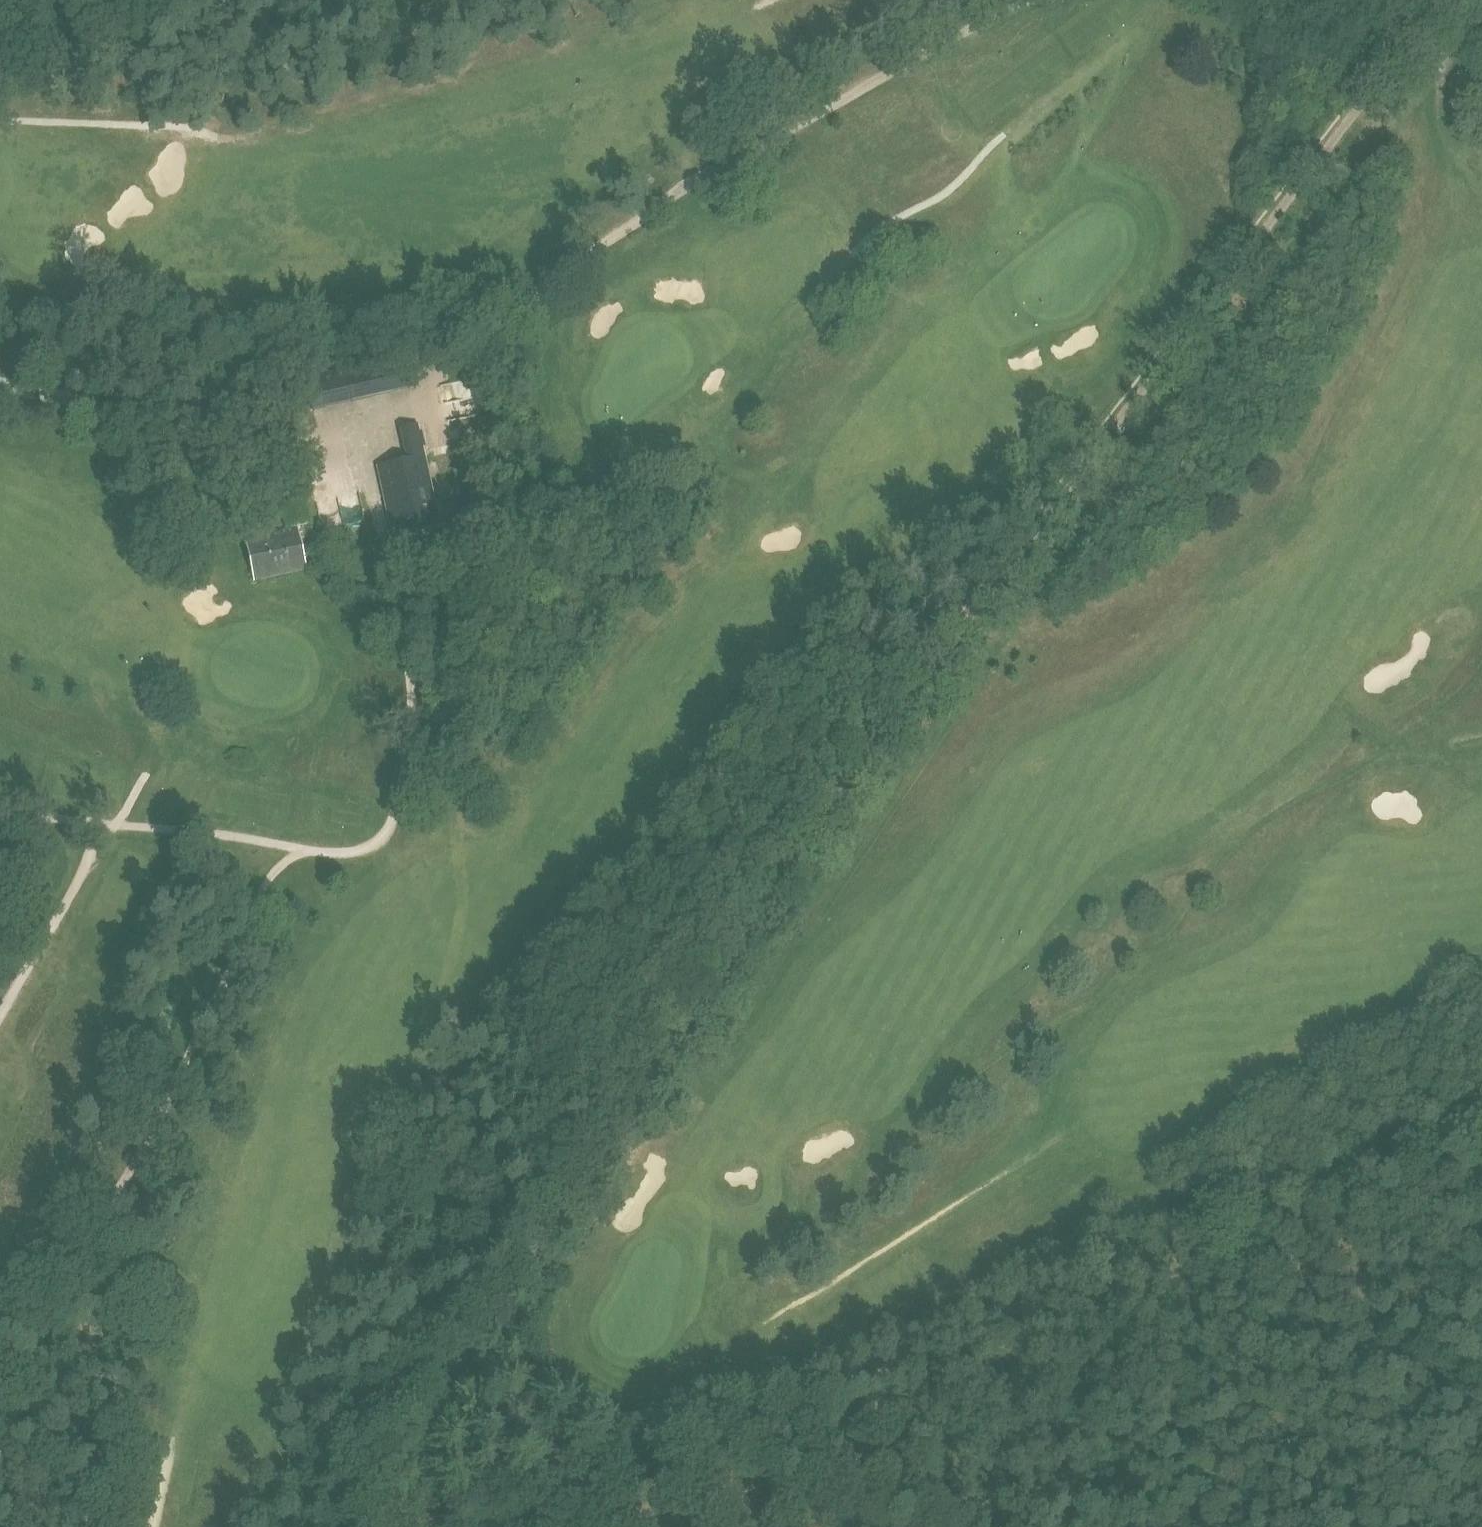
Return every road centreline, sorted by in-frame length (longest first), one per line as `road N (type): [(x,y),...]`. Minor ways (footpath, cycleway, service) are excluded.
road 1 (track): [(1449,0),(1419,34),(1347,161),(1187,347),(900,715),(692,1027),(378,1526)]
road 2 (track): [(349,460),(577,256),(688,184),(1018,0)]
road 3 (track): [(0,1429),(67,1268),(161,1112),(266,876),(308,849)]
road 4 (track): [(308,849),(368,851),(393,816),(416,711),(393,552),(376,501),(349,460)]
road 5 (track): [(308,849),(207,830),(111,827)]
road 6 (track): [(0,970),(111,827)]
road 7 (track): [(1359,0),(1419,34),(1469,44),(1481,19)]

